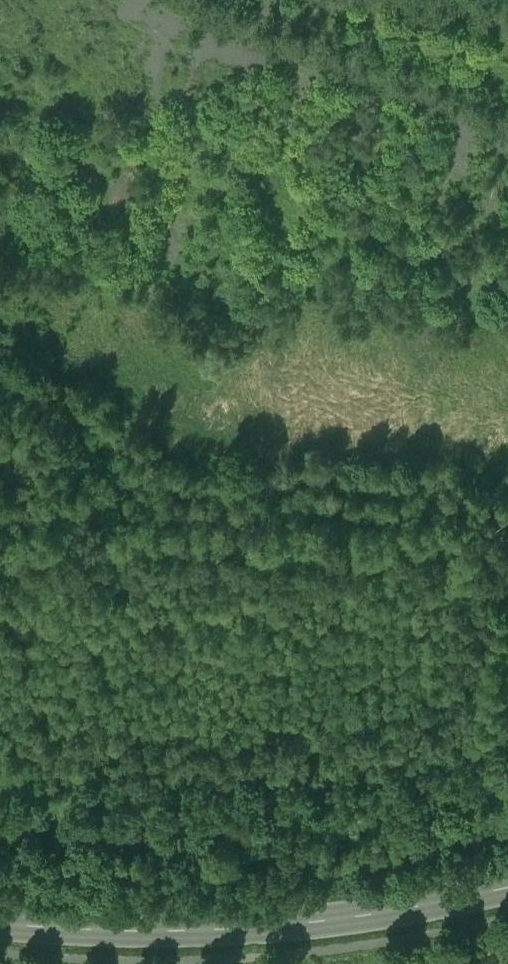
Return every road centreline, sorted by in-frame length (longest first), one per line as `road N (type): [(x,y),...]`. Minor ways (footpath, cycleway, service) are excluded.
road 1 (secondary): [(507,884),(289,922),(136,929),(0,920)]

